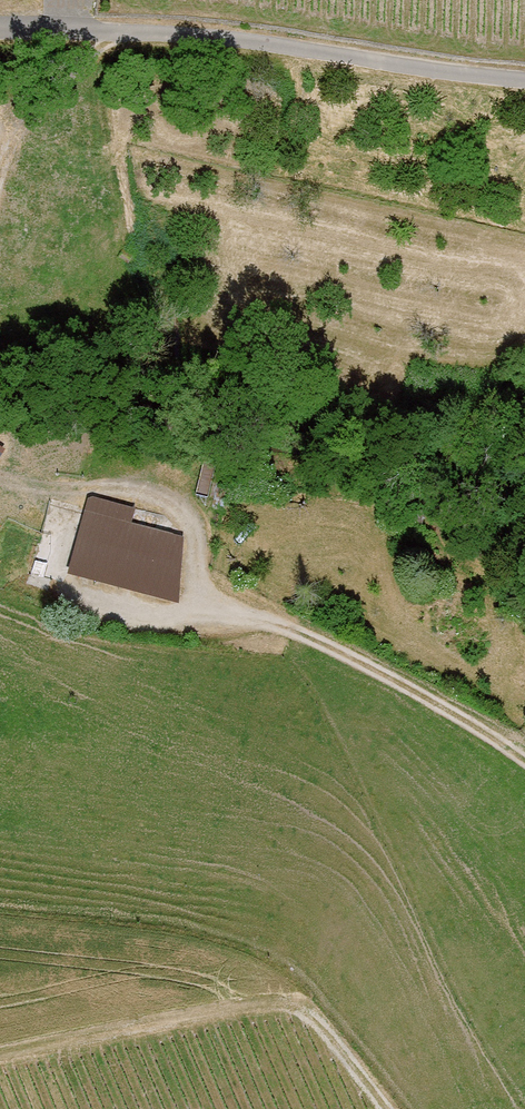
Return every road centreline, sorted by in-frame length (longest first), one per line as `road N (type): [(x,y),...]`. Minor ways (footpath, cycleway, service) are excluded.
road 1 (track): [(0,473),(155,496),(194,528),(205,590),(218,607),(335,650),(524,762)]
road 2 (track): [(0,1058),(280,999),(321,1021),(389,1108)]
road 3 (track): [(3,161),(46,101),(117,32)]

